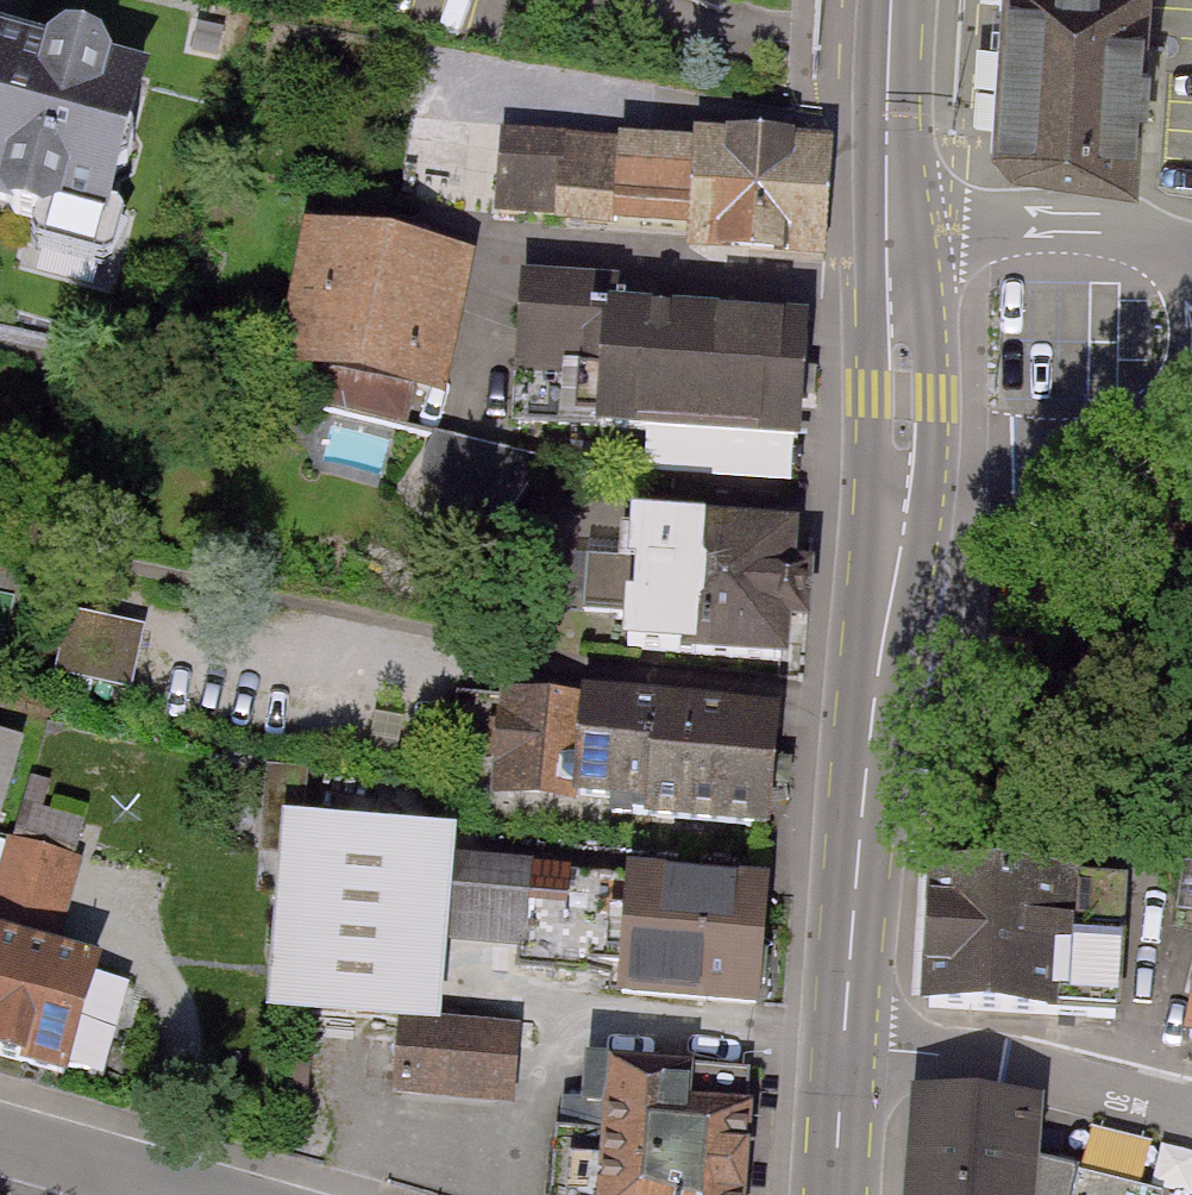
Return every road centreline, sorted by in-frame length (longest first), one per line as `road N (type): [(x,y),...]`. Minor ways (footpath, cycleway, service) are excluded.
road 1 (tertiary): [(842,1048),(900,477)]
road 2 (residential): [(842,1048),(1016,1067),(1191,1112)]
road 3 (residential): [(900,477),(1080,454),(1171,414),(1191,386)]
road 4 (residential): [(1191,259),(1070,224),(886,223)]
road 5 (tertiary): [(900,477),(903,396),(886,223)]
road 6 (residential): [(0,1133),(225,1194)]
road 7 (tertiary): [(886,223),(895,0)]
road 8 (tertiary): [(833,1194),(842,1048)]

